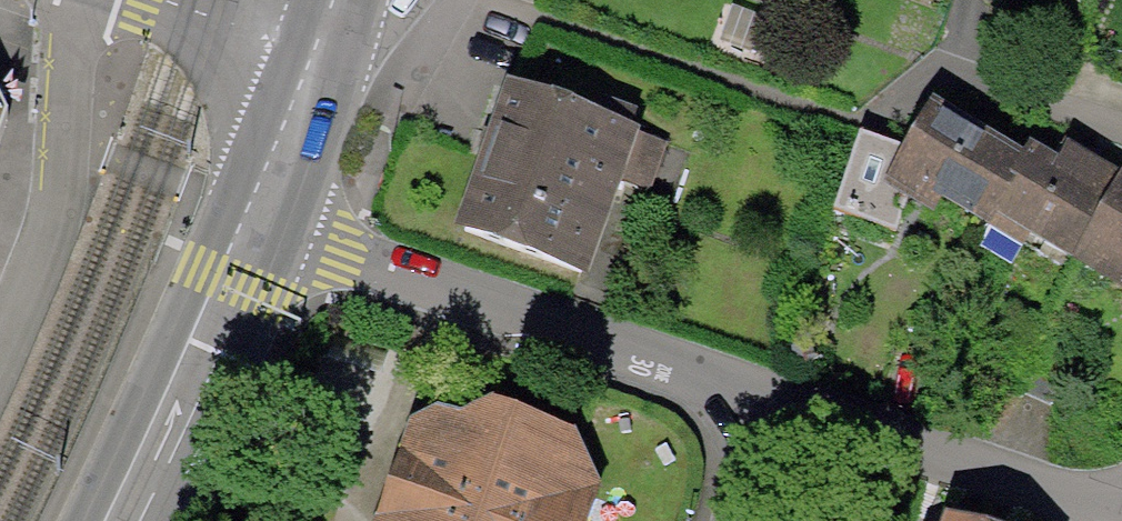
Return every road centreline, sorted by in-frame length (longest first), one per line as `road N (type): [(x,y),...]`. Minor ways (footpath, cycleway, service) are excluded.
road 1 (residential): [(239,228),(776,411)]
road 2 (residential): [(82,0),(68,55),(56,211),(0,347)]
road 3 (residential): [(776,411),(1121,514)]
road 4 (secondary): [(239,228),(106,520)]
road 5 (secondary): [(315,47),(239,228)]
road 6 (residential): [(315,47),(162,0)]

